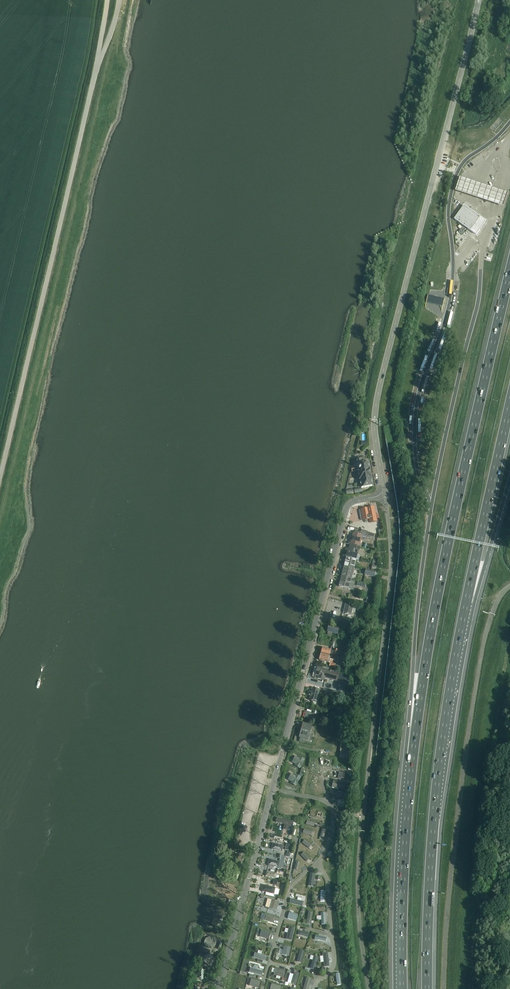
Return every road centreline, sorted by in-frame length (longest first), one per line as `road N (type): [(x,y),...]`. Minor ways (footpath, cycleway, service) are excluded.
road 1 (unclassified): [(218,988),(346,509),(382,491)]
road 2 (unclassified): [(478,0),(376,404),(382,491)]
road 3 (motorway): [(509,273),(451,527),(413,757)]
road 4 (track): [(0,478),(107,0)]
road 5 (motorway): [(427,988),(432,836),(466,600)]
road 6 (motorway): [(432,503),(407,738),(413,757)]
road 7 (motorway): [(413,757),(402,988)]
road 8 (motorway): [(466,600),(509,404)]
road 9 (motorway): [(466,600),(509,478)]

